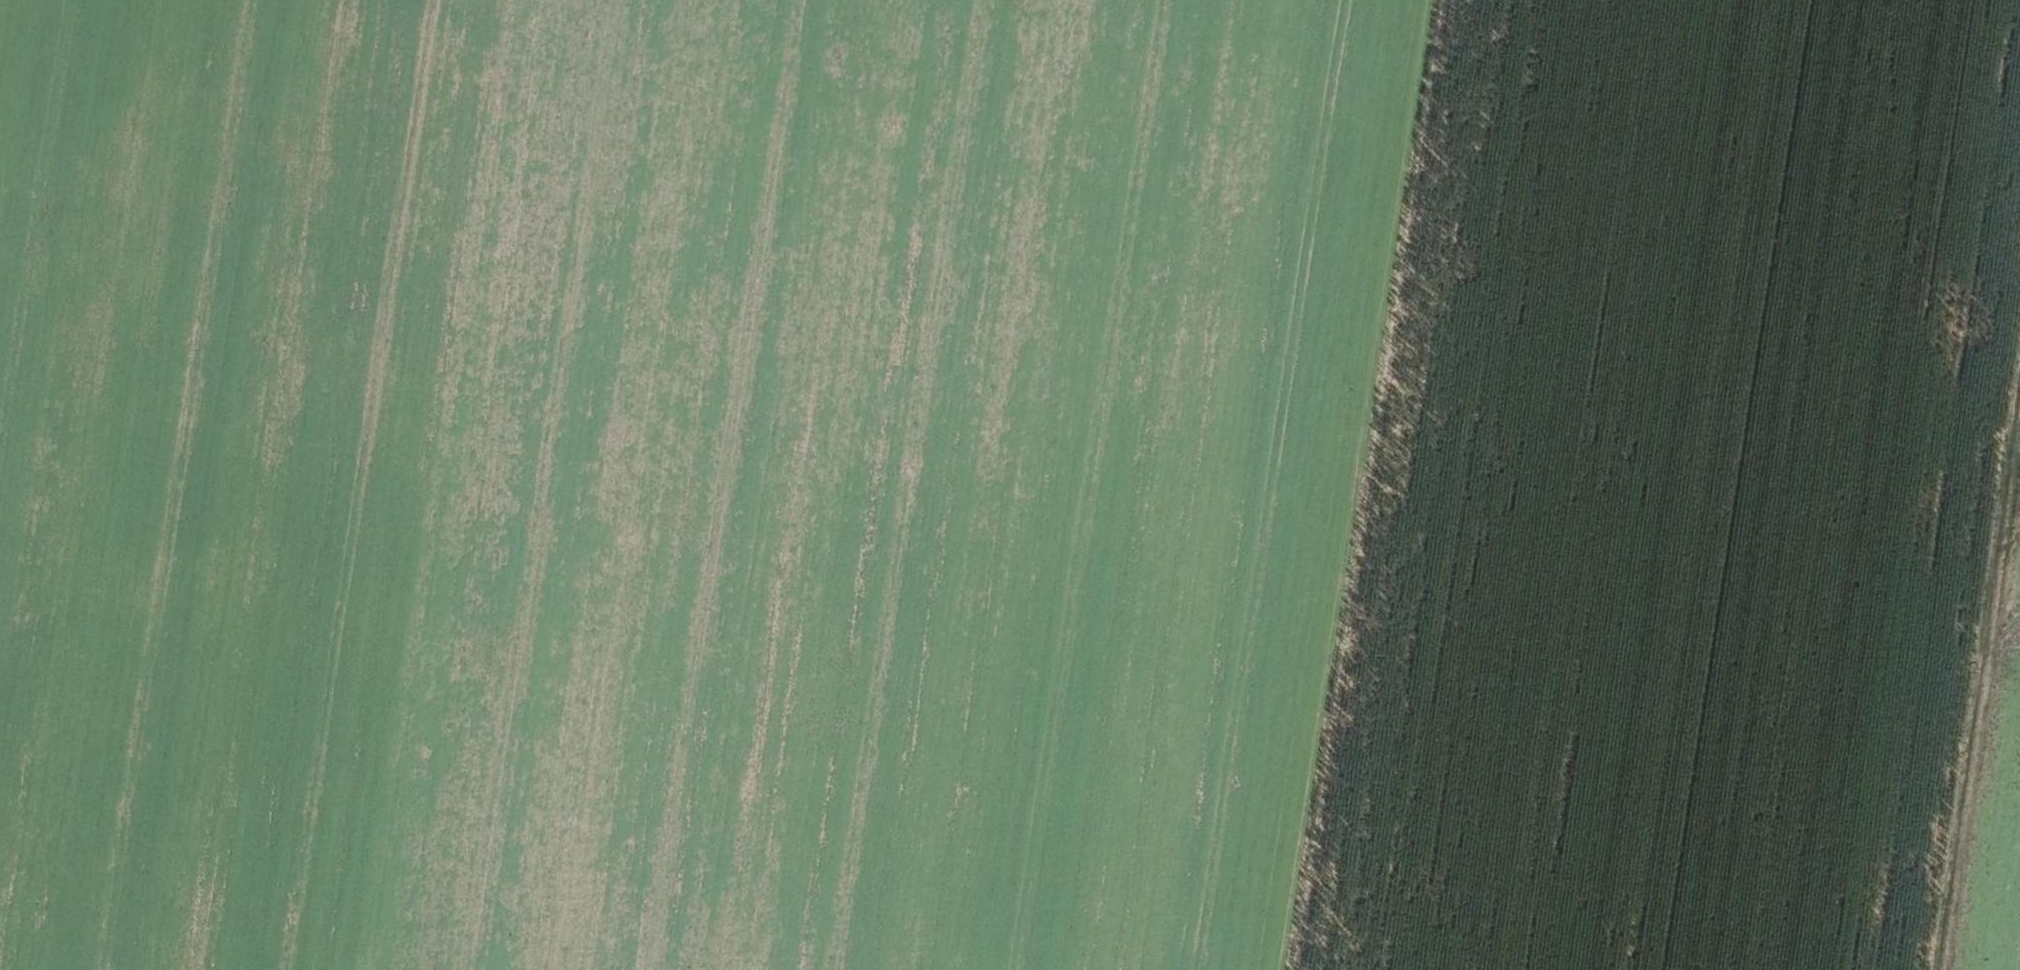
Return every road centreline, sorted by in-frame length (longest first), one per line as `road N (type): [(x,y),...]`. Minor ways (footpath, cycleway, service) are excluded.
road 1 (track): [(1938,969),(2019,397)]

